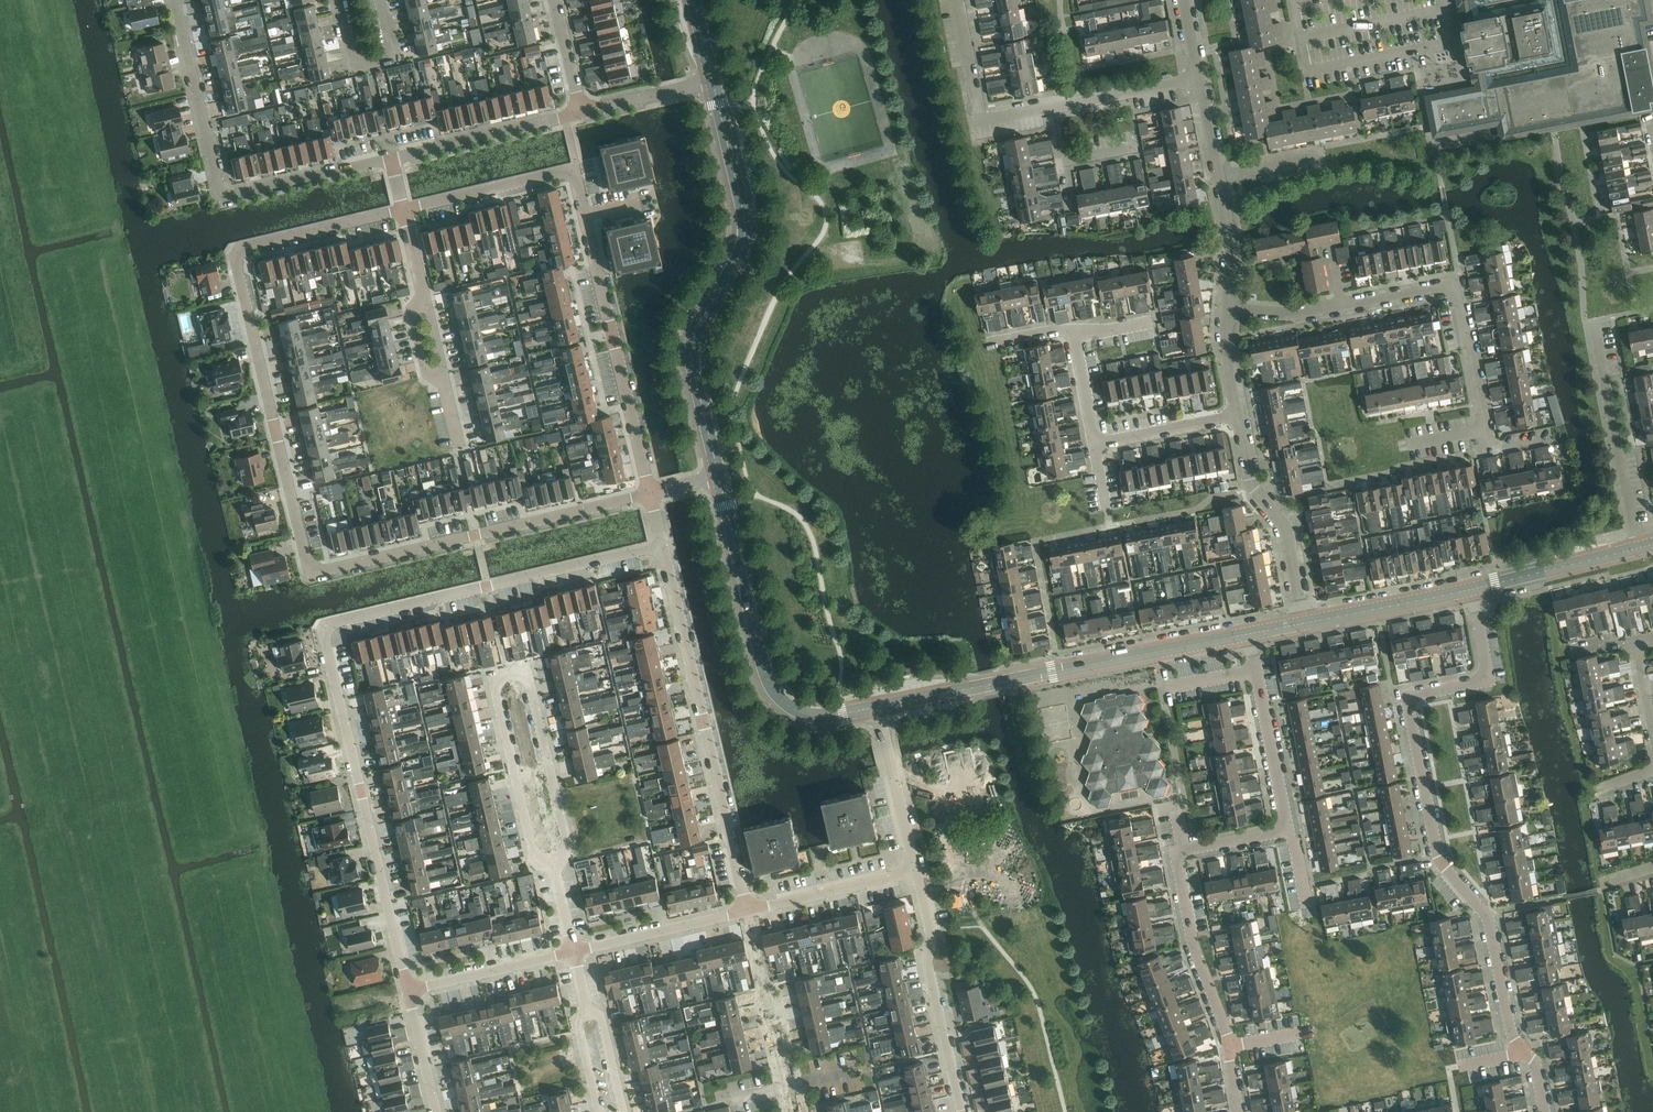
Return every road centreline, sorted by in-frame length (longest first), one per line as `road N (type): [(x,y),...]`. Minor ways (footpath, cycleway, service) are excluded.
road 1 (residential): [(404,210),(237,251),(310,573),(650,495)]
road 2 (residential): [(409,989),(324,624),(663,544)]
road 3 (residential): [(1547,1111),(1538,1069),(1515,1041),(1490,923),(1438,855),(1407,695),(1490,680),(1472,590)]
road 4 (residential): [(650,495),(570,175),(404,210)]
road 5 (residential): [(555,867),(570,848),(529,673),(494,681),(534,854)]
road 6 (tertiary): [(714,82),(747,232),(693,340),(719,477)]
road 7 (residential): [(1490,450),(1457,284),(1293,315),(1230,309)]
road 8 (tertiary): [(878,706),(1250,632)]
road 9 (residential): [(1239,1111),(1231,1046),(1194,947),(1177,855),(1288,830)]
road 10 (residential): [(177,0),(221,198),(392,158)]
road 11 (residential): [(748,910),(663,544)]
road 12 (tertiary): [(719,477),(766,669),(780,697),(816,715),(878,706)]
road 13 (residential): [(962,1111),(928,968),(932,934),(916,872)]
road 14 (residential): [(1641,547),(1596,328)]
road 15 (residential): [(1307,621),(1287,528),(1253,489),(1239,416)]
road 16 (residential): [(796,1111),(748,910)]
road 17 (residential): [(1058,107),(981,121),(955,0)]
road 18 (residential): [(392,158),(582,113)]
road 19 (residential): [(574,951),(748,910)]
road 20 (tertiary): [(1472,590),(1641,547)]
road 21 (residential): [(339,0),(356,70),(393,61),(379,0)]
road 22 (residential): [(748,910),(916,872)]
road 23 (residential): [(916,872),(878,706)]
road 24 (residential): [(409,989),(574,951)]
road 25 (tertiary): [(1307,621),(1472,590)]
road 26 (residential): [(1288,830),(1257,670)]
road 27 (residential): [(1094,444),(1239,416)]
road 28 (residential): [(1058,107),(1201,80)]
road 29 (residential): [(582,113),(714,82)]
road 30 (residential): [(1230,309),(1234,250),(1221,179)]
road 31 (residential): [(439,1111),(409,989)]
road 32 (residential): [(1136,150),(1070,163),(1058,107)]

